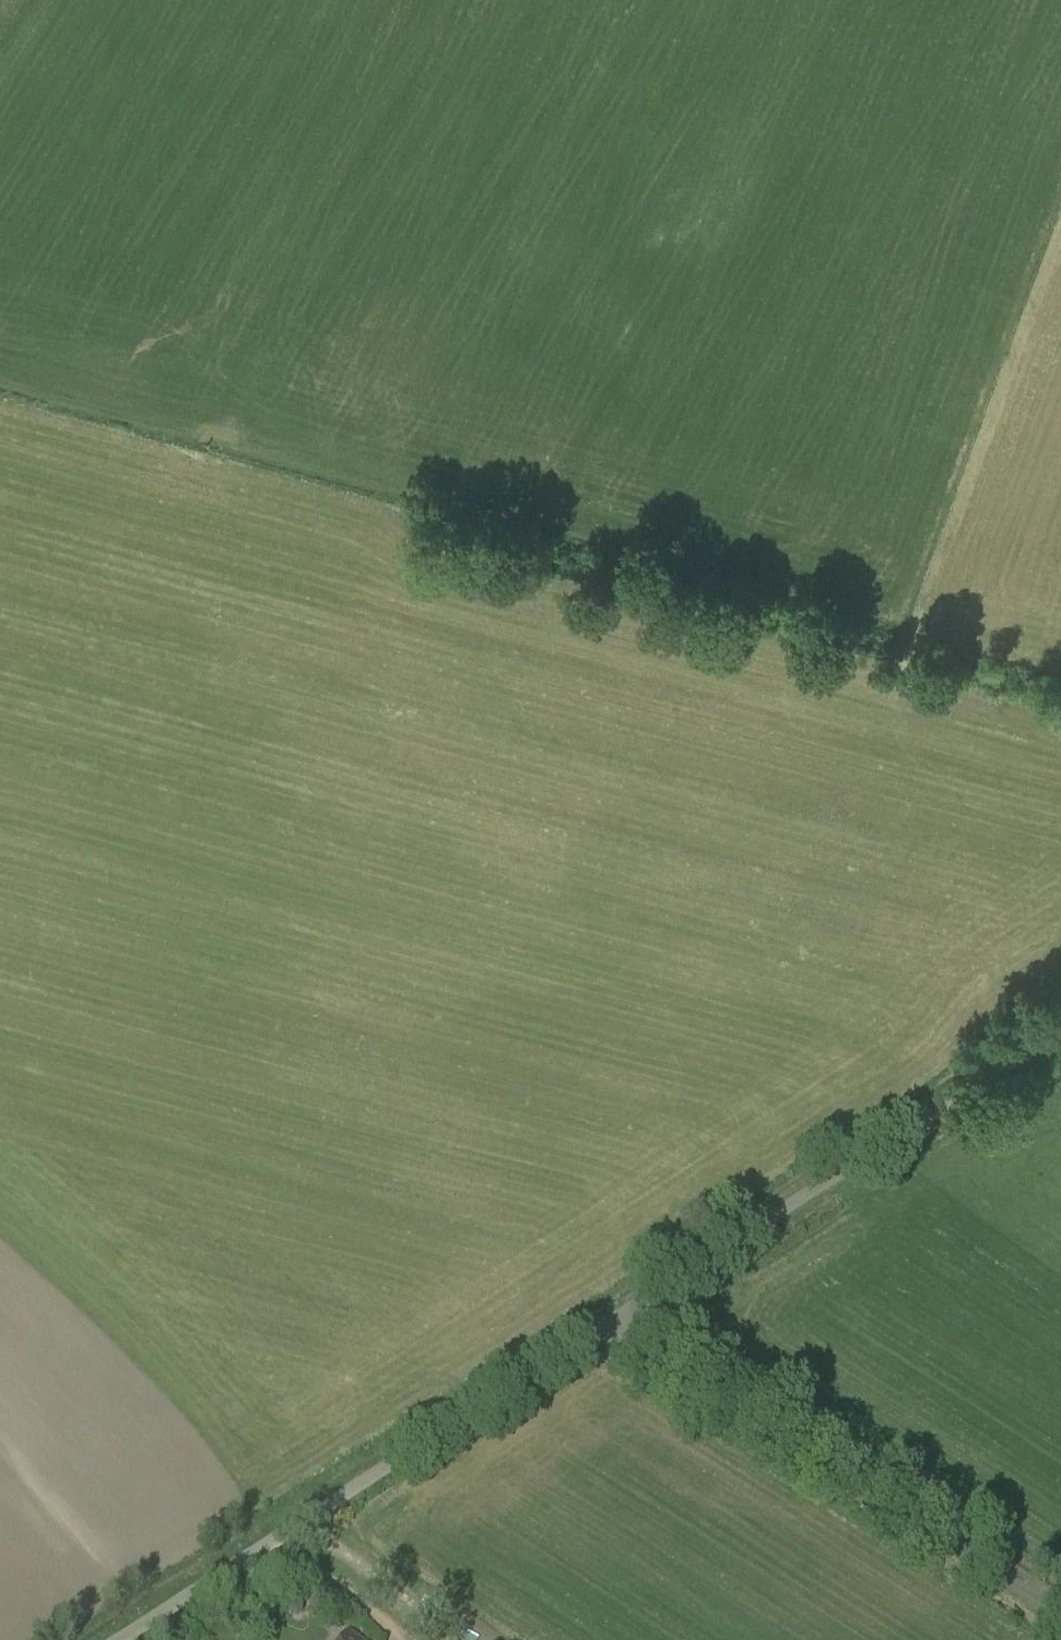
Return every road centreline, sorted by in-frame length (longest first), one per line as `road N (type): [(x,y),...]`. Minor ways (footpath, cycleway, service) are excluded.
road 1 (unclassified): [(126,1639),(614,1319)]
road 2 (unclassified): [(1060,1611),(614,1319)]
road 3 (unclassified): [(614,1319),(1060,1030)]

